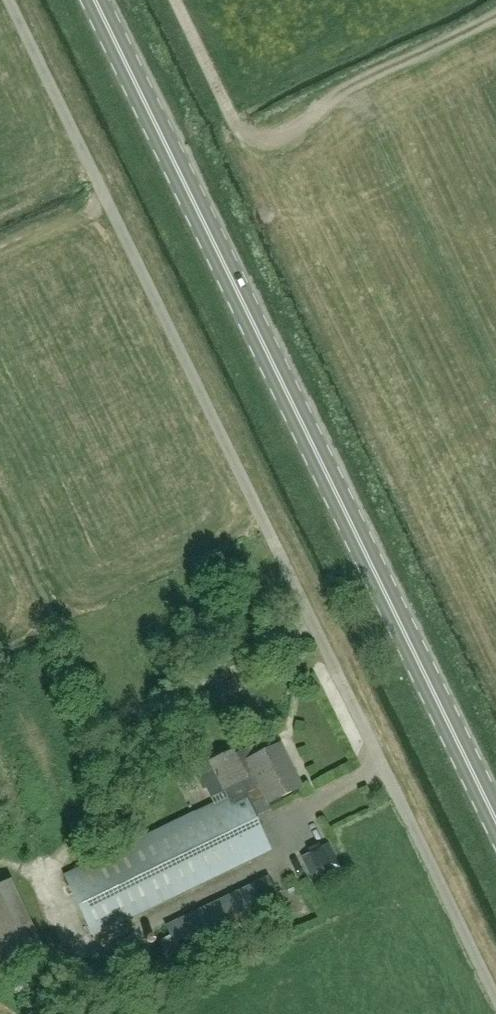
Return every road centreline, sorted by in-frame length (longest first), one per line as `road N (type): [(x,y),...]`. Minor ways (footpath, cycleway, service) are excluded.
road 1 (unclassified): [(495,1000),(8,0)]
road 2 (secondary): [(97,0),(495,817)]

